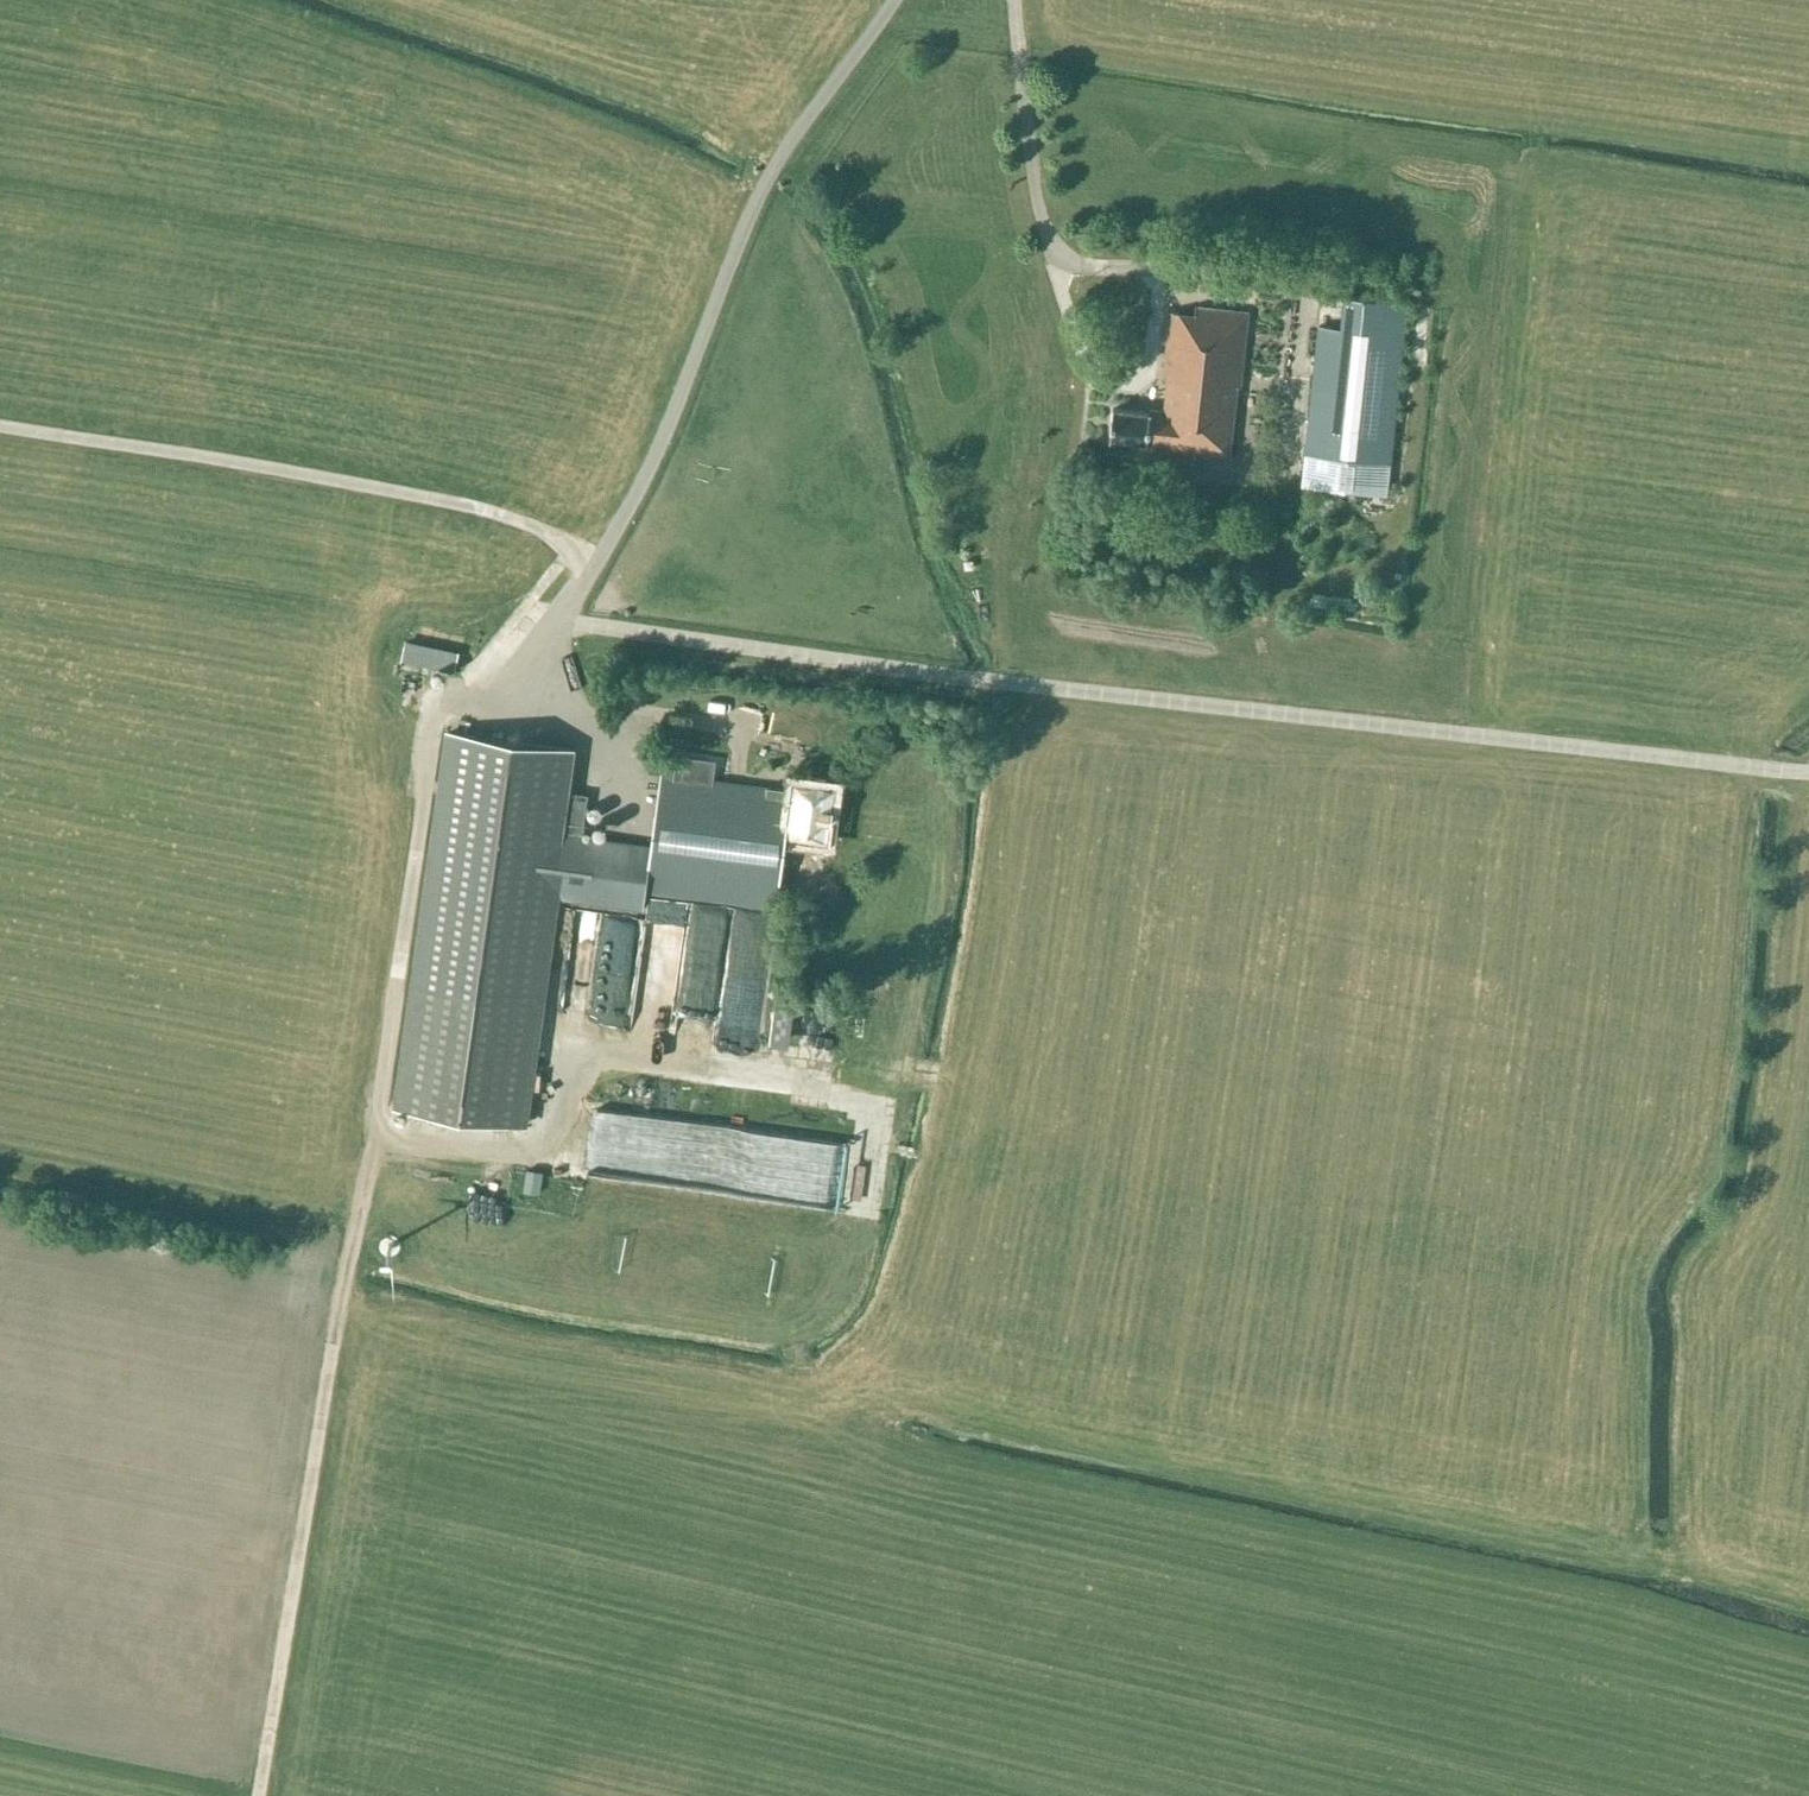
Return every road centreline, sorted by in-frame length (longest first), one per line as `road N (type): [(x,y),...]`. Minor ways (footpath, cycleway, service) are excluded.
road 1 (track): [(558,620),(1039,688),(1808,771)]

